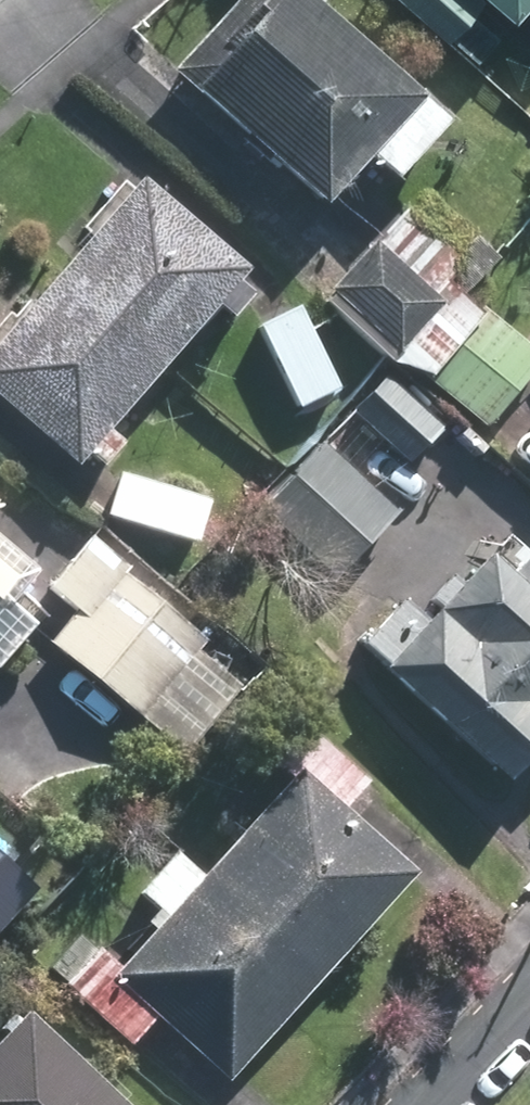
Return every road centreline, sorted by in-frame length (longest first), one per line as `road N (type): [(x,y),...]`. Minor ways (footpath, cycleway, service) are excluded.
road 1 (residential): [(439,1104),(529,1009)]

